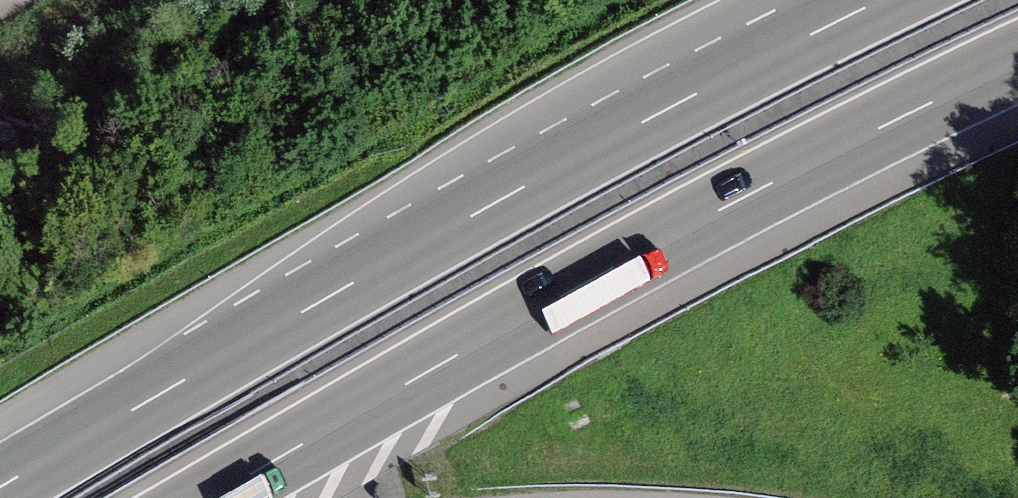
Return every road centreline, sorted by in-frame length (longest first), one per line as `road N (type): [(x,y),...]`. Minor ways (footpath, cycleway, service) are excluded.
road 1 (motorway): [(877,0),(517,189),(0,487)]
road 2 (motorway): [(219,497),(608,273),(1017,65)]

